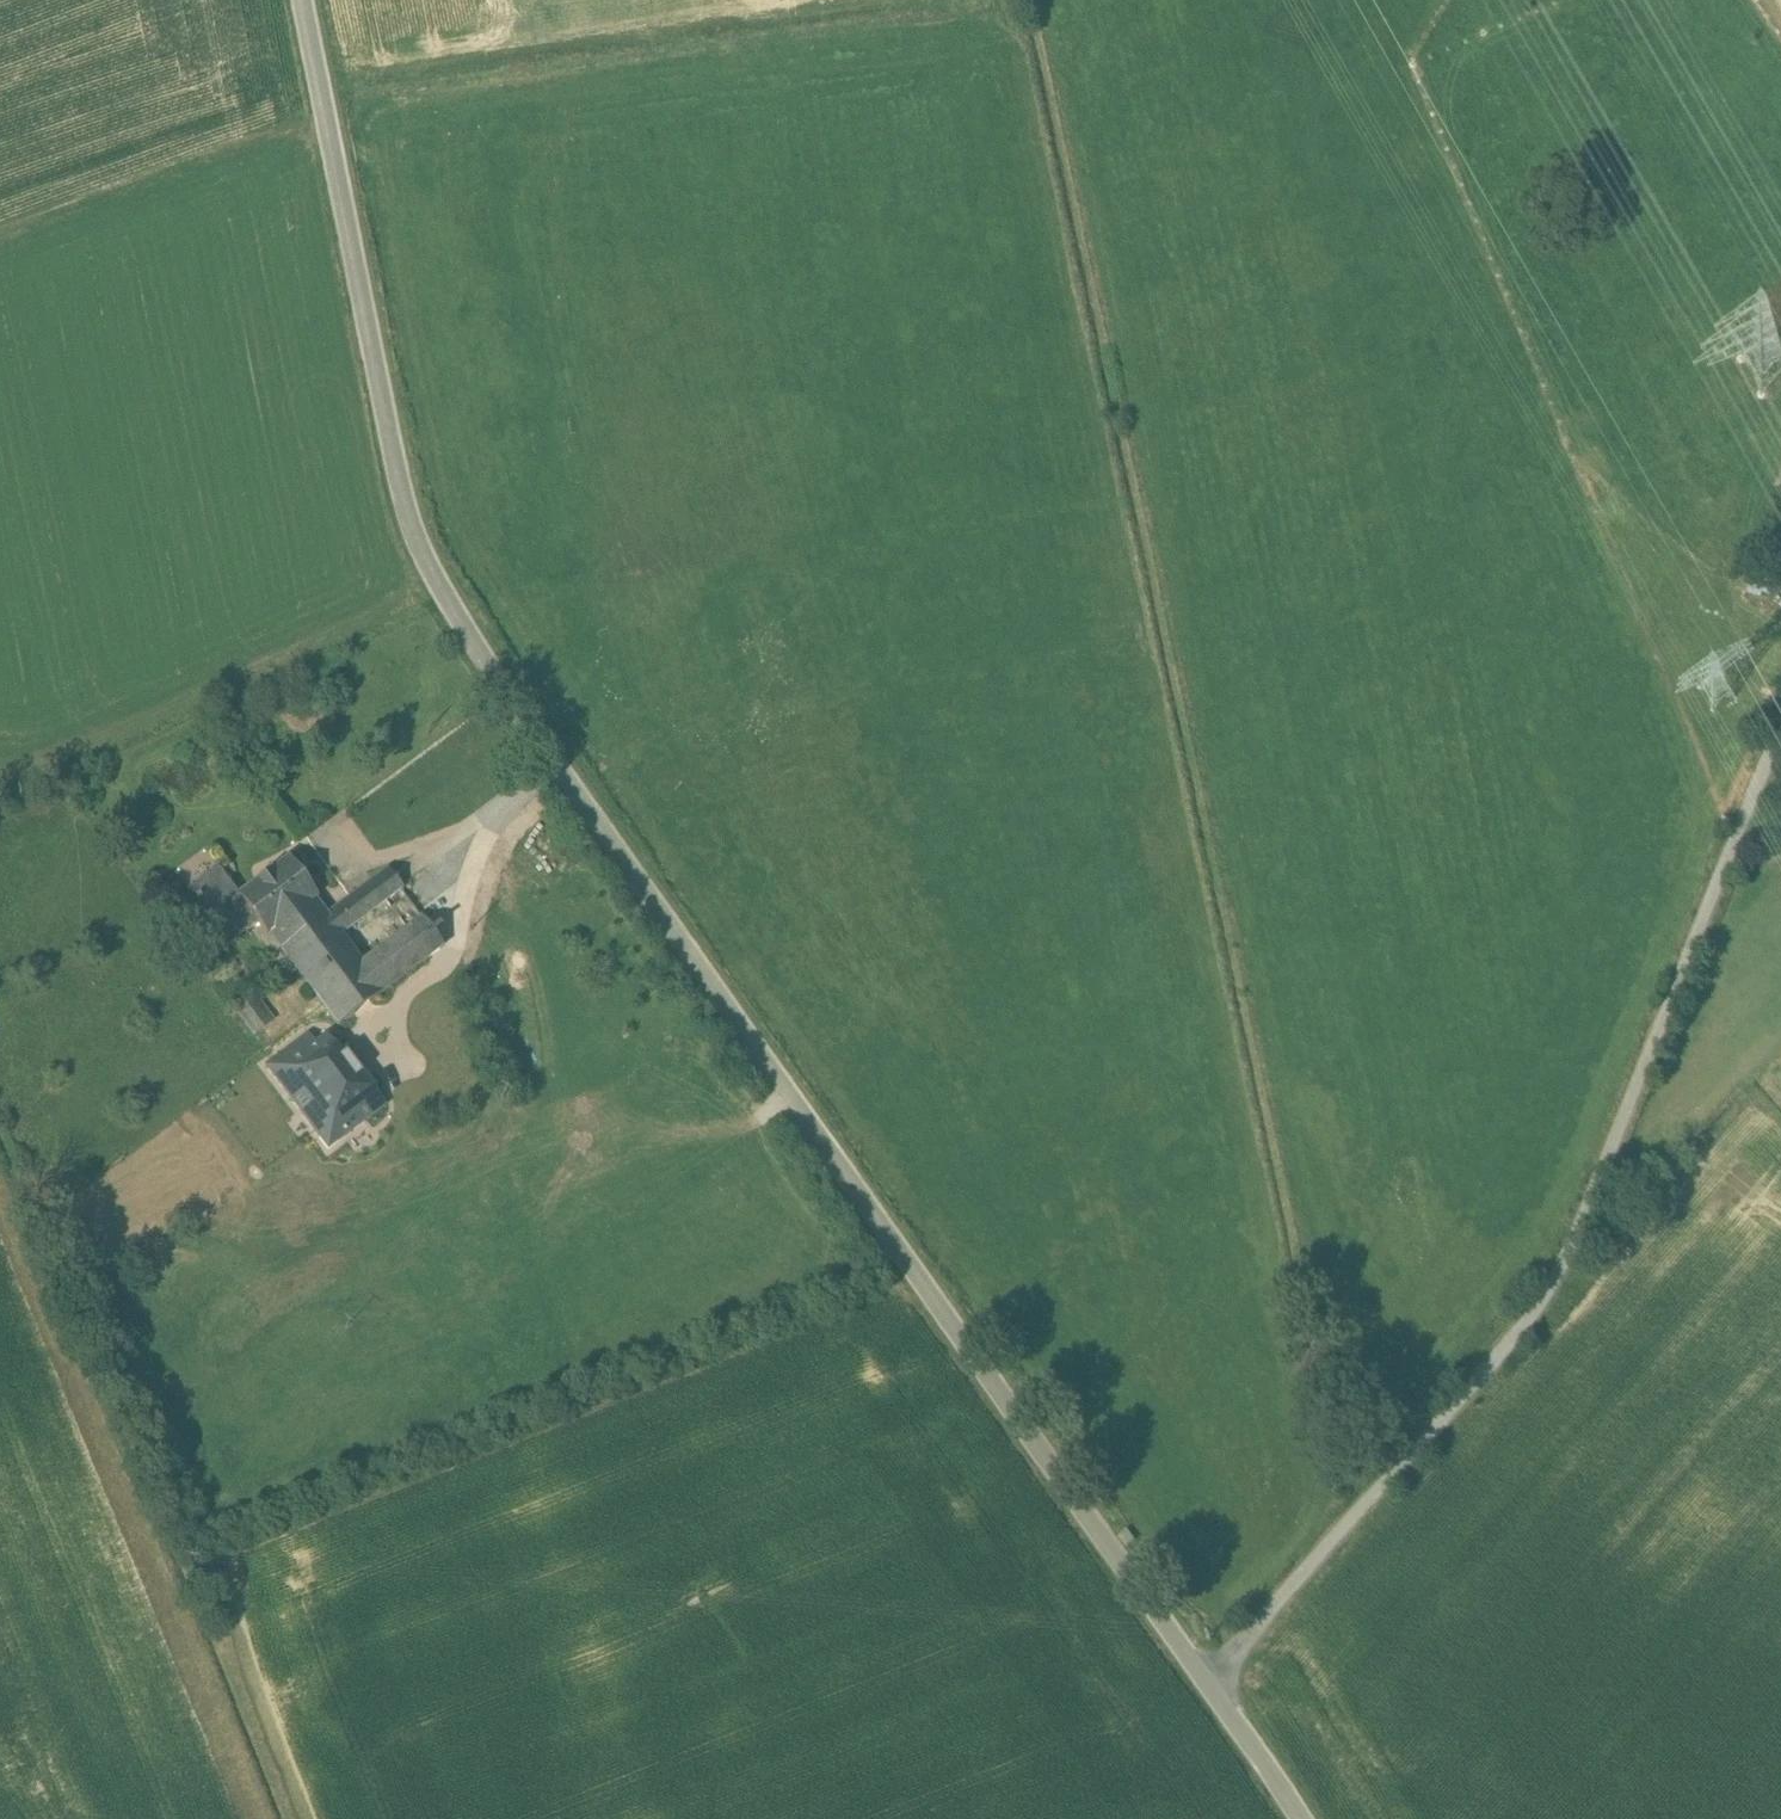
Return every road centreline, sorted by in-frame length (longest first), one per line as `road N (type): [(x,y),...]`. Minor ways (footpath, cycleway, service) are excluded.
road 1 (unclassified): [(1300,1818),(1211,1674),(443,597),(407,510),(304,0)]

